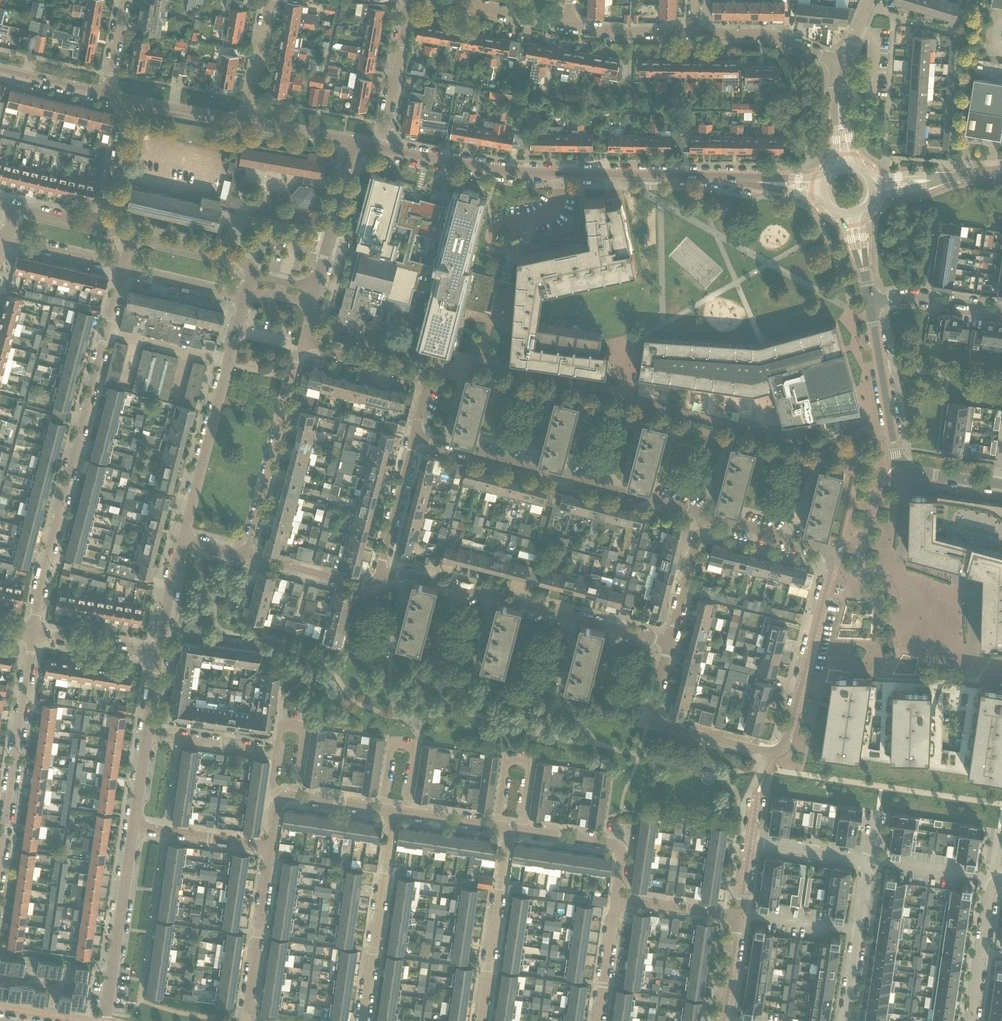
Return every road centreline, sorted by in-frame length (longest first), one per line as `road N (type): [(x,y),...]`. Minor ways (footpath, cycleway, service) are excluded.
road 1 (tertiary): [(771,185),(500,172),(381,150)]
road 2 (residential): [(33,633),(123,271)]
road 3 (residential): [(772,752),(787,740),(832,557),(822,548),(704,518)]
road 4 (residential): [(412,438),(704,518)]
road 5 (residential): [(669,641),(410,574),(378,575)]
road 6 (tertiary): [(998,486),(897,464),(869,297)]
road 7 (residential): [(182,541),(244,299)]
road 8 (residential): [(0,858),(33,633)]
road 9 (residential): [(245,557),(302,342)]
road 10 (residential): [(362,1020),(393,811)]
road 11 (residential): [(772,752),(648,718),(669,641)]
road 12 (residential): [(106,1020),(133,827)]
road 13 (residential): [(481,1020),(509,828)]
road 14 (residential): [(302,342),(423,376),(412,438)]
road 15 (residential): [(246,1020),(270,848)]
road 16 (residential): [(847,1020),(867,862)]
road 17 (residential): [(381,150),(411,0)]
road 18 (residential): [(843,67),(784,40),(696,37)]
road 19 (residential): [(616,898),(619,846),(520,830)]
road 20 (tertiary): [(315,289),(354,143)]
road 21 (residential): [(520,830),(530,768),(518,763),(508,765),(498,827)]
road 22 (residential): [(405,813),(409,744),(391,749),(382,809)]
road 23 (residential): [(412,438),(378,575)]
road 24 (residential): [(994,881),(971,1020)]
road 25 (residential): [(568,27),(430,0)]
road 26 (residential): [(270,848),(133,827)]
road 27 (residential): [(378,575),(357,584),(245,557)]
road 28 (residential): [(99,233),(127,100)]
road 29 (residential): [(1001,310),(869,297)]
road 30 (tertiary): [(252,275),(240,262),(128,240)]
road 31 (residential): [(276,755),(146,734)]
road 32 (residential): [(696,37),(568,27)]
road 33 (residential): [(669,641),(704,518)]
road 34 (residential): [(159,654),(33,633)]
road 35 (residential): [(247,123),(268,0)]
road 36 (tertiary): [(2,242),(123,271)]
road 37 (residential): [(616,898),(739,916)]
road 38 (tertiary): [(123,271),(244,299)]
road 39 (residential): [(598,1020),(616,898)]
road 40 (residential): [(127,100),(247,123)]

